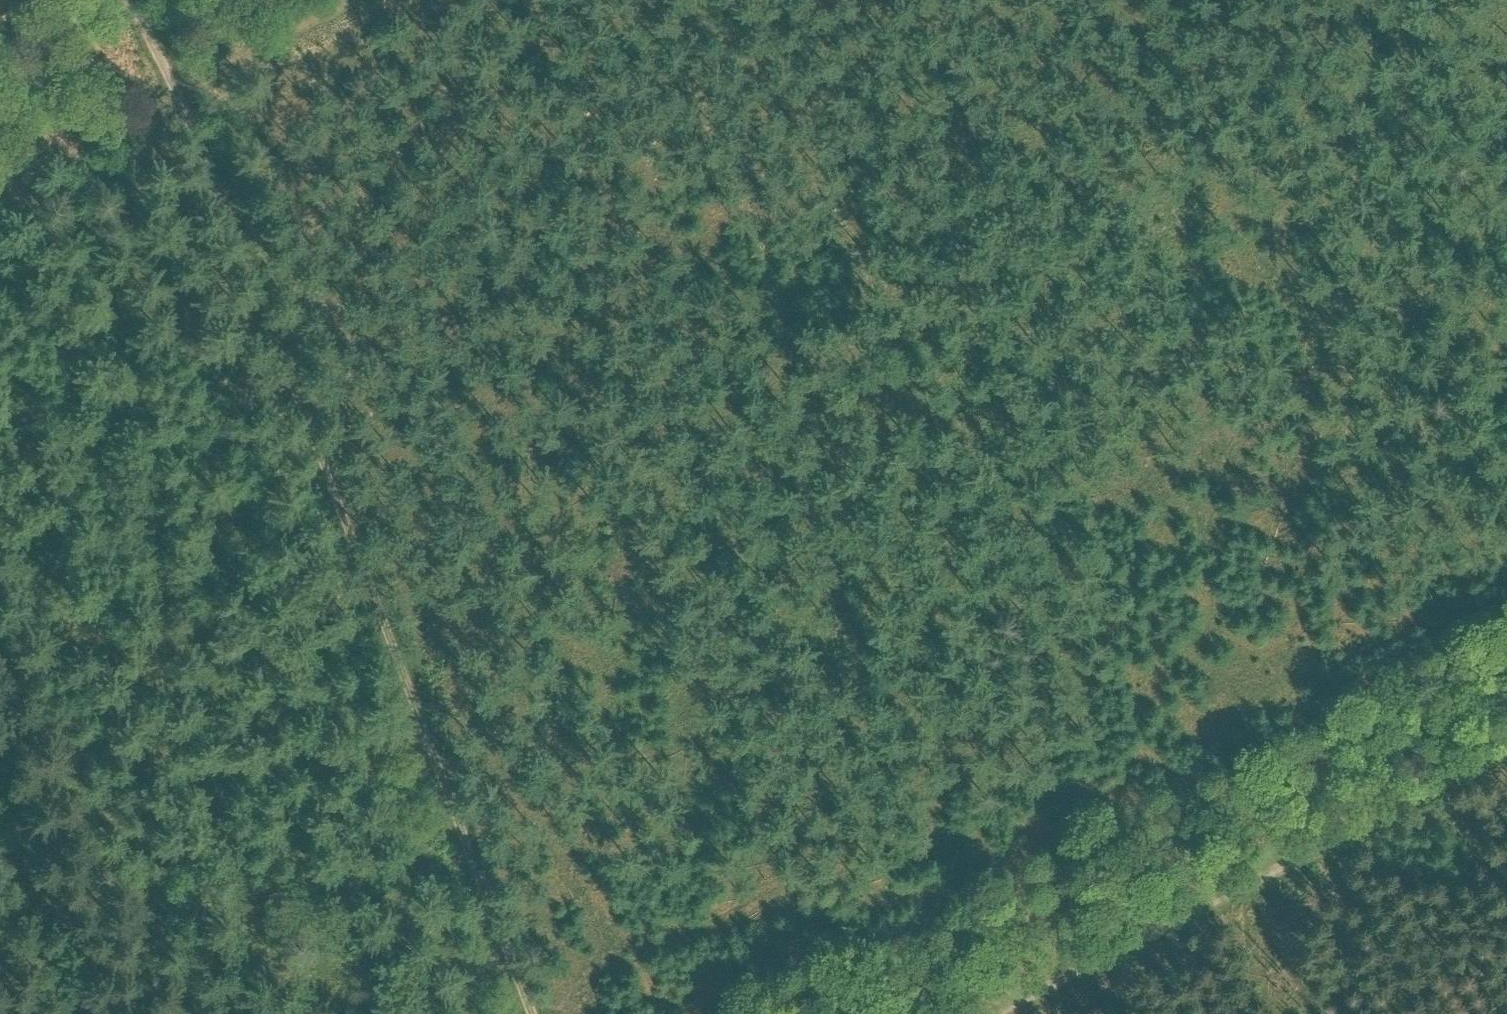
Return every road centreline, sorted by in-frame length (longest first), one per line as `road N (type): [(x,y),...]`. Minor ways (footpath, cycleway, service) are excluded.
road 1 (track): [(125,0),(172,93),(533,1013)]
road 2 (track): [(1506,751),(995,1013)]
road 3 (track): [(0,172),(172,93),(339,0)]

